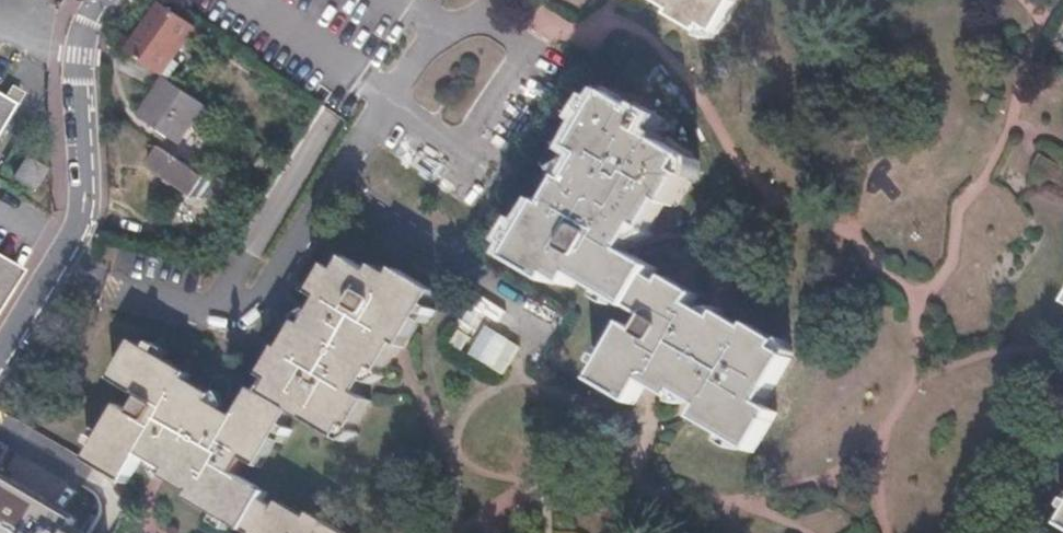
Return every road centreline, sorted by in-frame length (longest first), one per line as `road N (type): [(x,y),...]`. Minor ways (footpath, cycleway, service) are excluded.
road 1 (residential): [(0,349),(80,208),(82,49),(103,0)]

